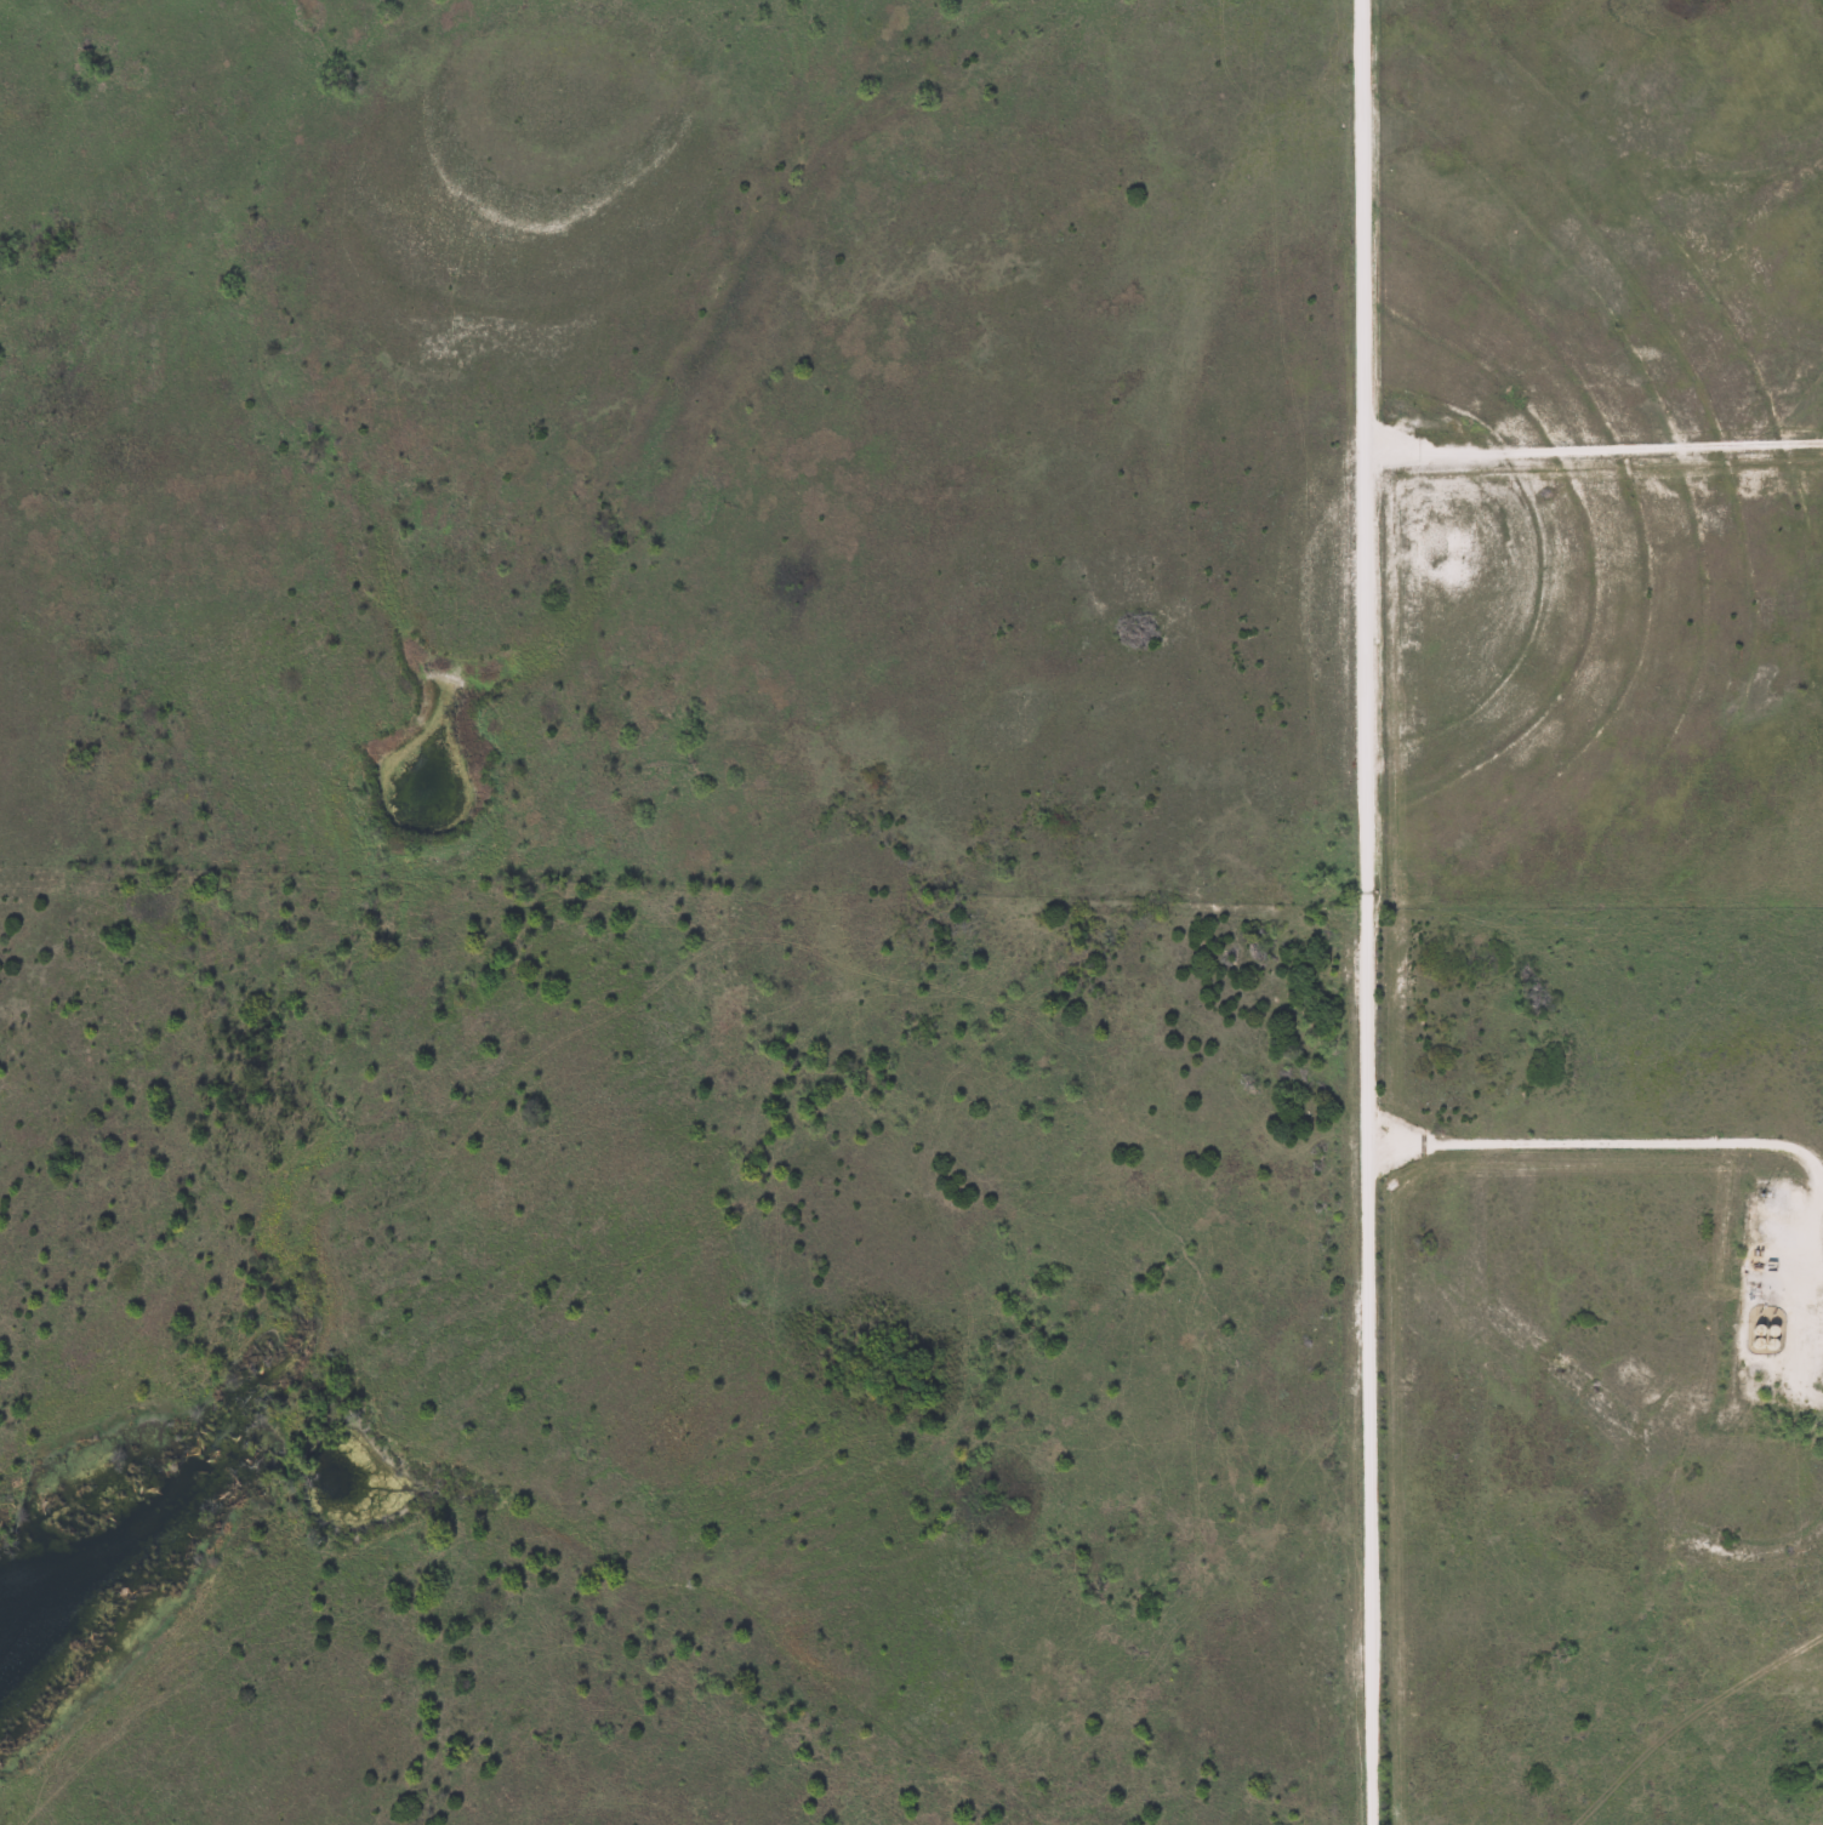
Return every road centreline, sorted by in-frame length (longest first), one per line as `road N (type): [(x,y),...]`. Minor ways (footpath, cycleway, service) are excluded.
road 1 (residential): [(1369,1824),(1357,0)]

